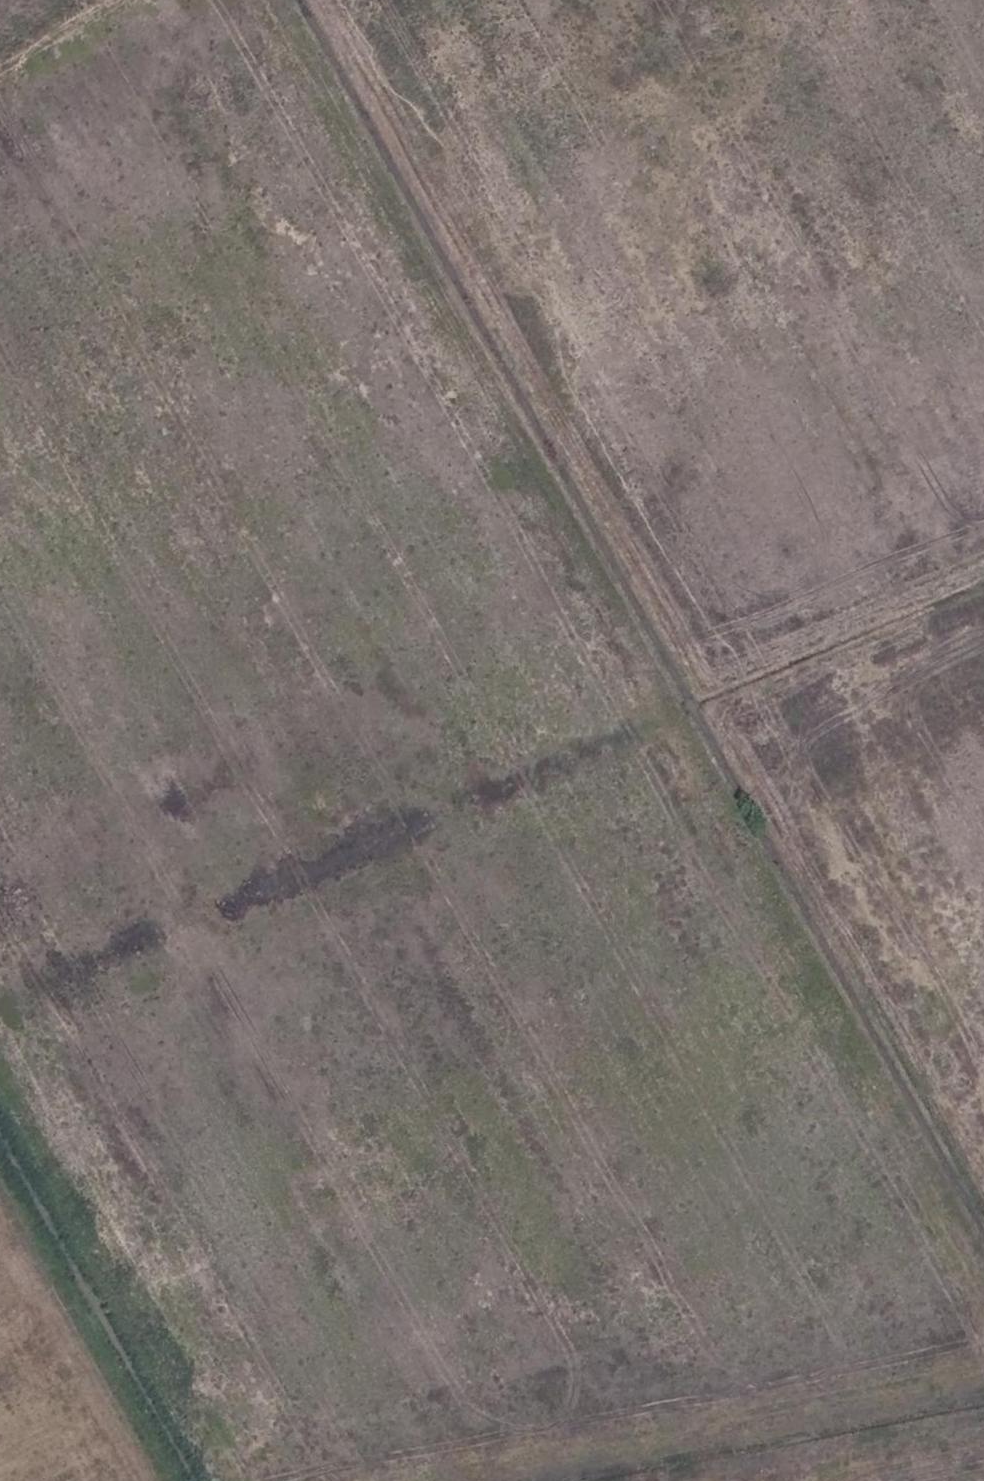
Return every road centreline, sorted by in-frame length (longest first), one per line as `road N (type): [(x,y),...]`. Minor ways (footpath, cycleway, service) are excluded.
road 1 (track): [(0,1165),(177,1480)]
road 2 (track): [(113,0),(0,65)]

